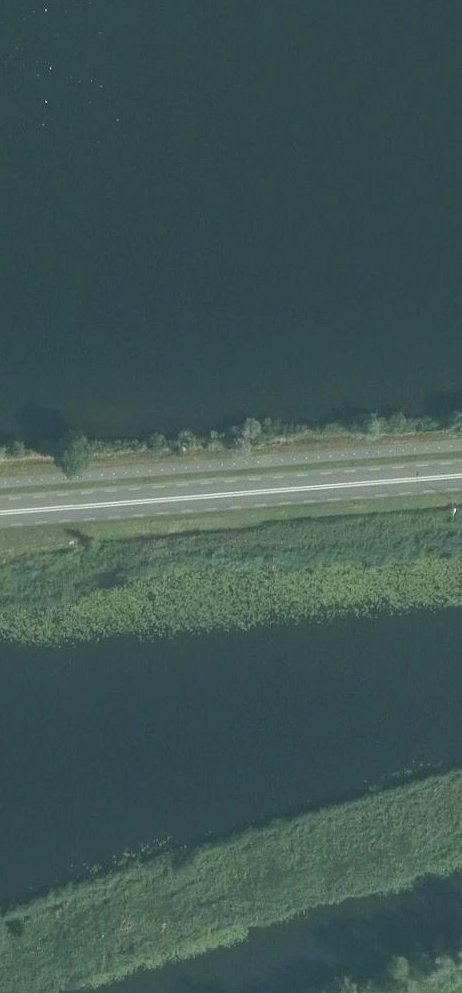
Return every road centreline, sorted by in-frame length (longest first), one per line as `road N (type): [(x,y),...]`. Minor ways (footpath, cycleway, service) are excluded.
road 1 (primary): [(0,513),(461,476)]

